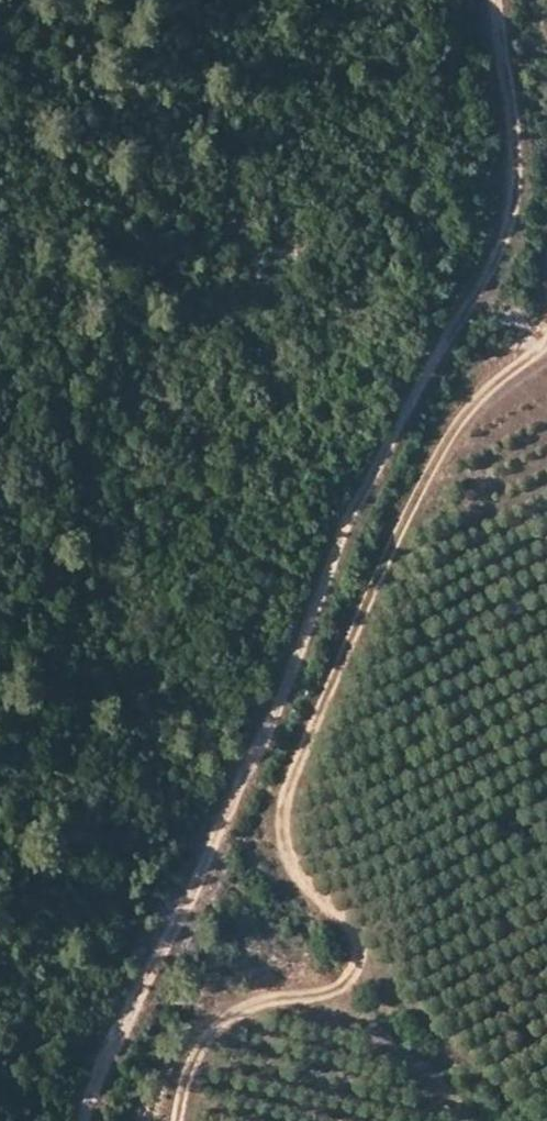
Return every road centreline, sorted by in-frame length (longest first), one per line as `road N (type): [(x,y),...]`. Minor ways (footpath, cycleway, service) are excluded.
road 1 (track): [(495,0),(514,134),(513,207),(500,258),(456,317),(357,493),(300,644),(96,1074),(84,1120)]
road 2 (track): [(178,1120),(188,1070),(224,1019),(267,999),(323,992),(350,975),(360,952),(353,923),(289,857),(284,814),(307,739),(405,517),(460,417),(546,338)]

